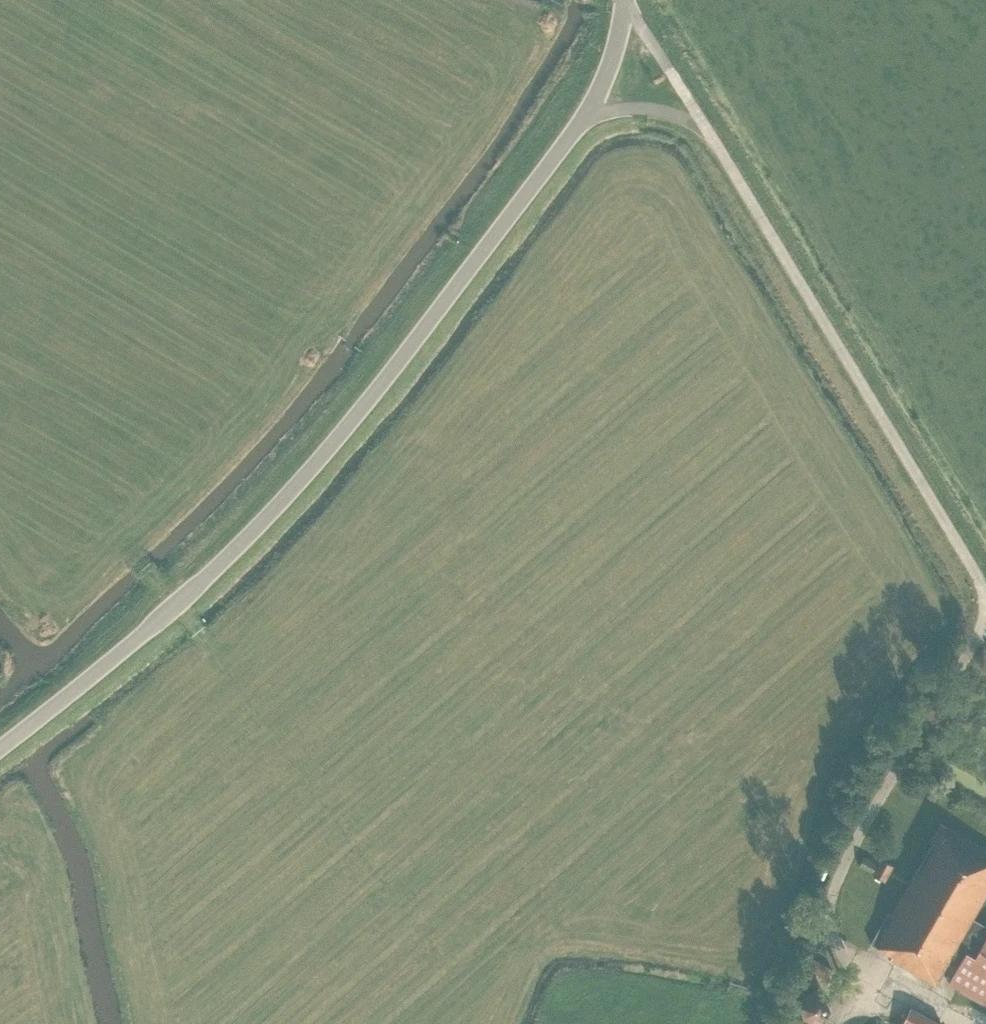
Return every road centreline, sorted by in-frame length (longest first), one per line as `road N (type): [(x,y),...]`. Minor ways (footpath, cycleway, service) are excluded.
road 1 (unclassified): [(708,130),(984,593),(968,656),(921,724),(832,894),(832,943)]
road 2 (tertiary): [(583,121),(398,366),(264,521),(162,619),(0,749)]
road 3 (track): [(832,943),(856,963),(983,1023)]
road 4 (unclassified): [(624,4),(708,130)]
road 5 (unclassified): [(708,130),(649,107),(583,121)]
road 6 (tertiary): [(624,4),(610,65),(583,121)]

